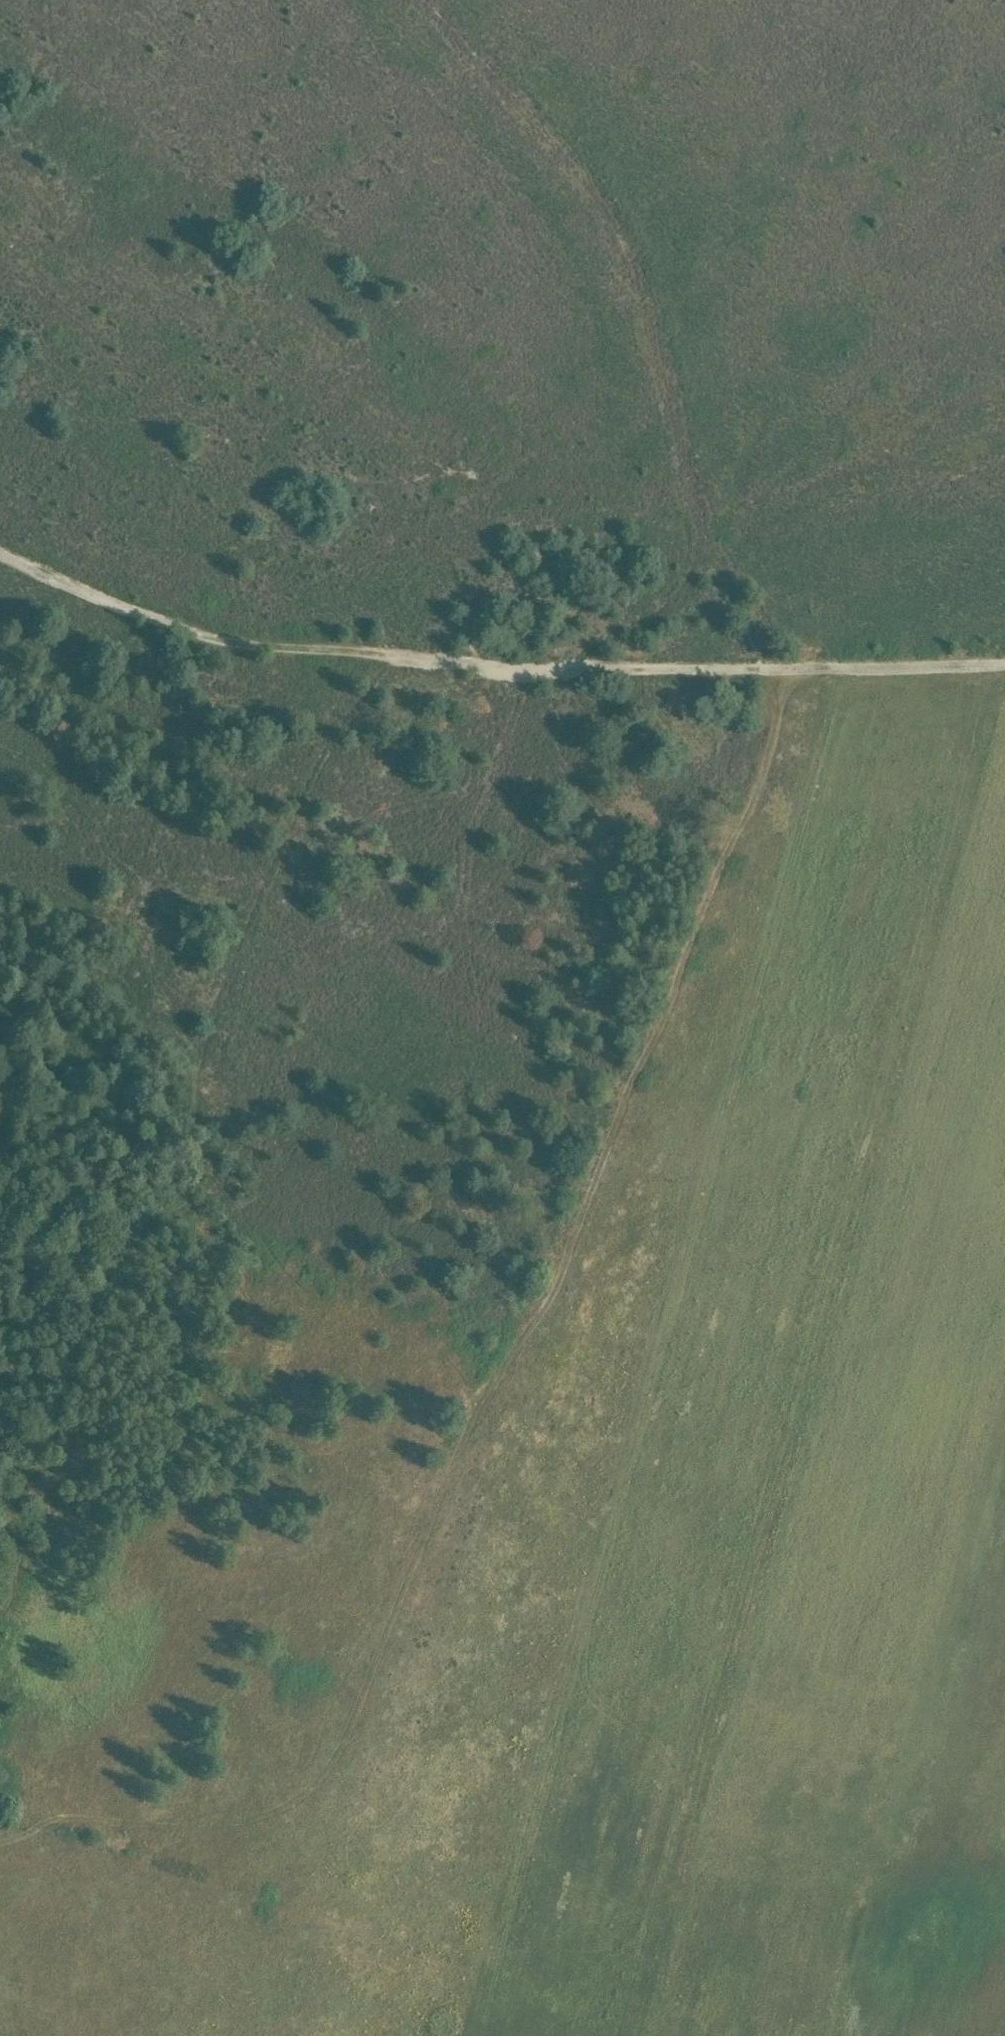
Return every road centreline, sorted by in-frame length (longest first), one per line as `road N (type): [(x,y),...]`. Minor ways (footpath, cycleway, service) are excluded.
road 1 (track): [(1004,669),(583,675),(224,639),(0,555)]

